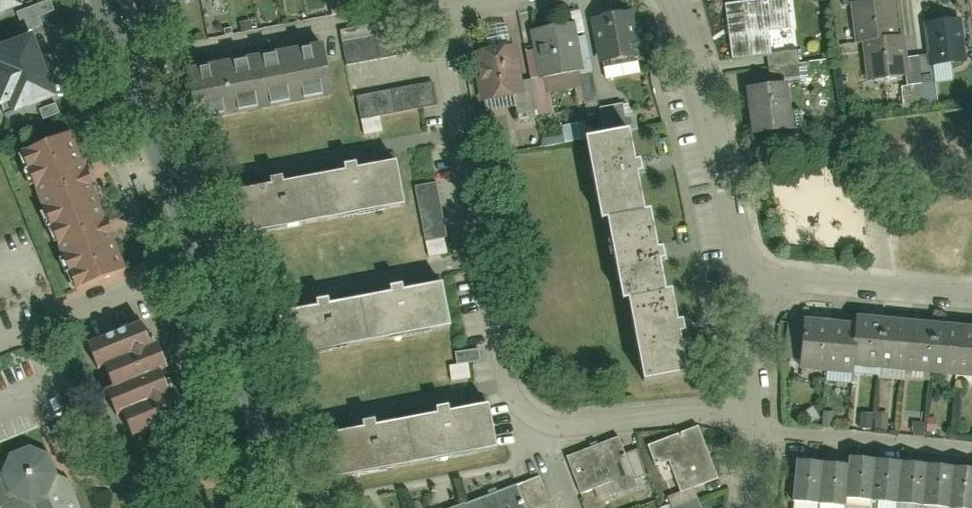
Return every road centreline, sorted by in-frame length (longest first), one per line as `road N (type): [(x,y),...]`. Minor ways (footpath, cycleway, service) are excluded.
road 1 (residential): [(763,414),(566,426),(545,423),(514,399),(441,47),(420,0)]
road 2 (tertiary): [(98,0),(289,507)]
road 3 (residential): [(747,286),(678,0)]
road 4 (residential): [(971,296),(747,286)]
road 5 (residential): [(763,414),(747,286)]

